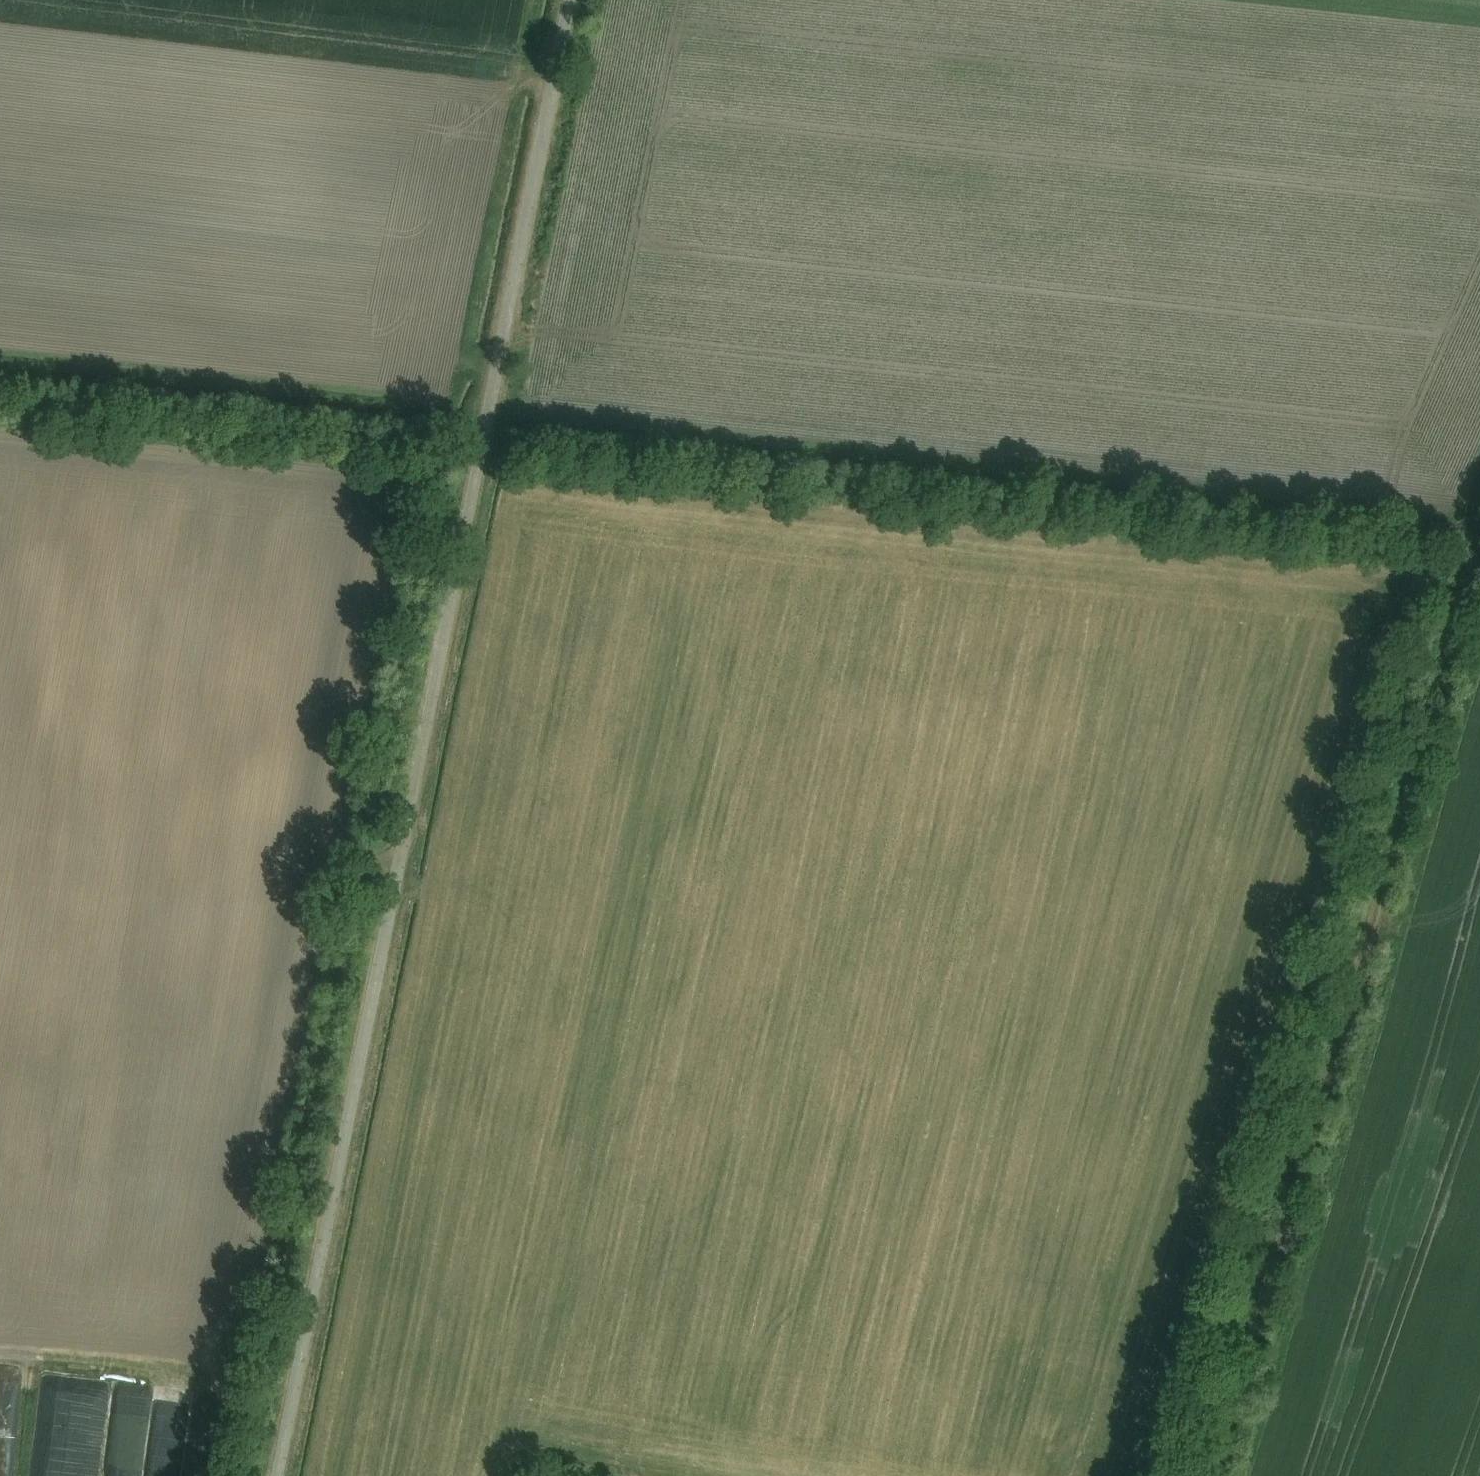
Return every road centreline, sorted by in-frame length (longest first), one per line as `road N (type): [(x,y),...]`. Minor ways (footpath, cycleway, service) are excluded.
road 1 (unclassified): [(279,1475),(567,0)]
road 2 (track): [(1479,595),(1219,1475)]

